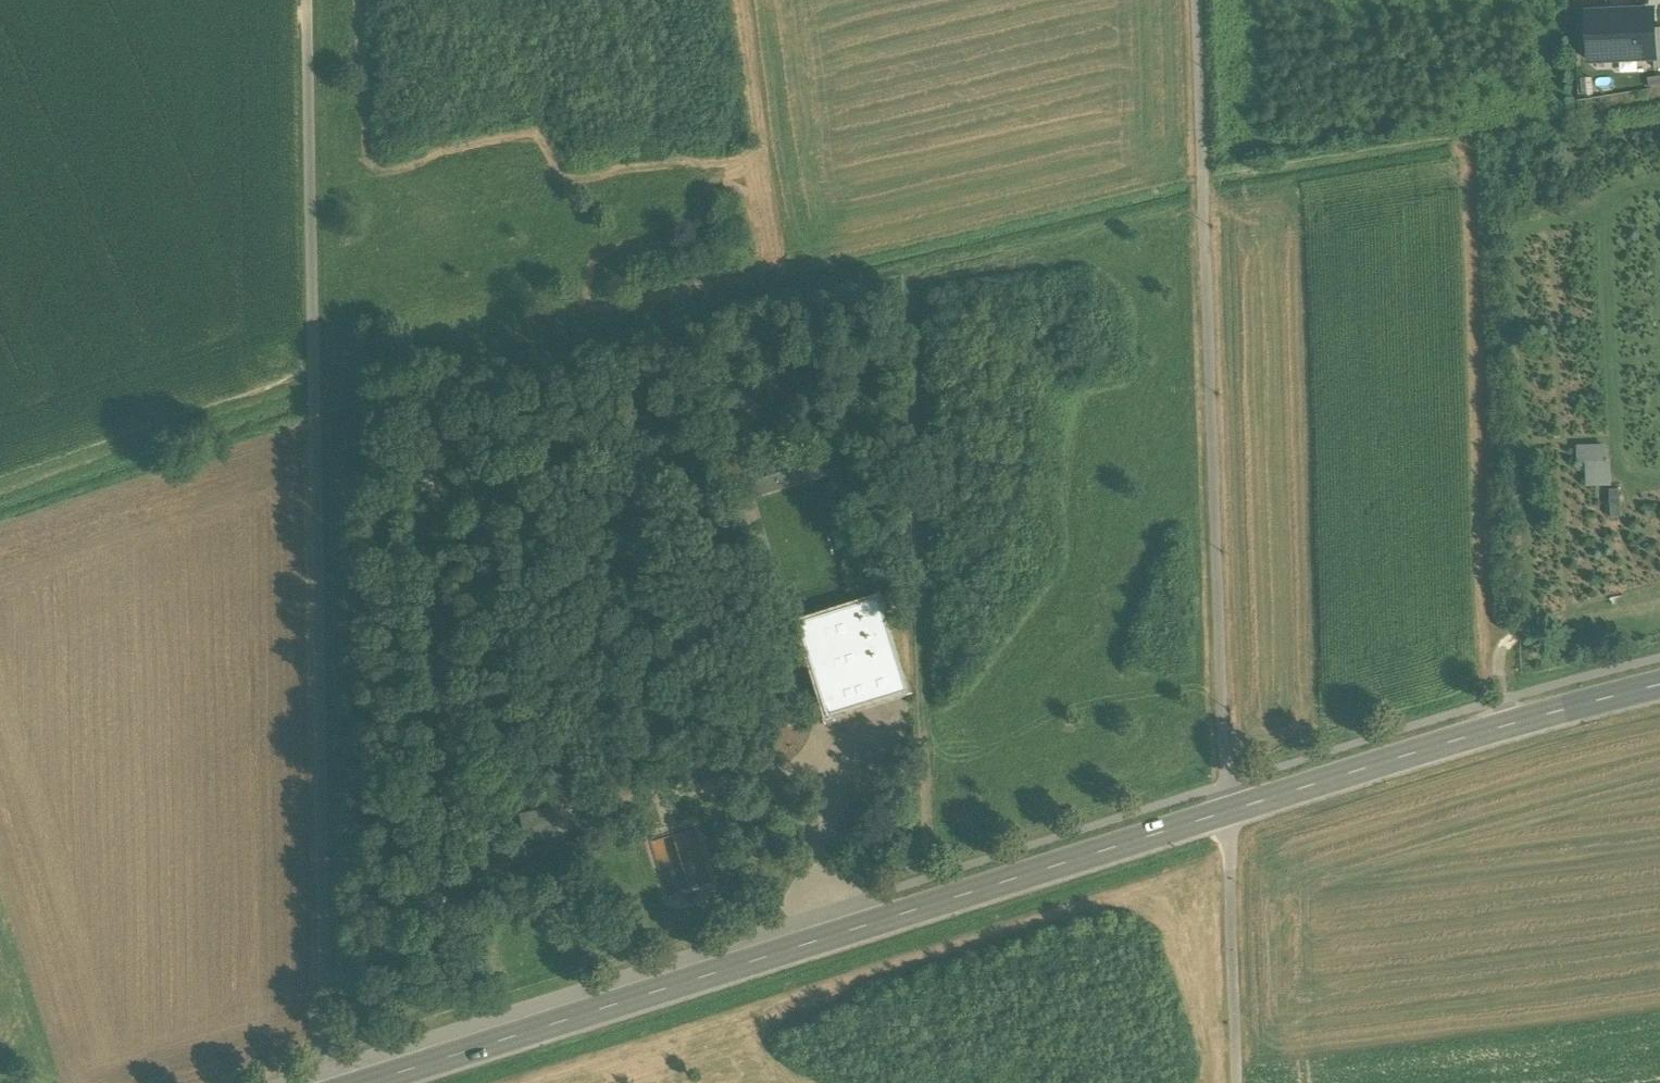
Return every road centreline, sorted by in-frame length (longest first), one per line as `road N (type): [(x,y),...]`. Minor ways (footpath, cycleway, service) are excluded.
road 1 (tertiary): [(373,1082),(1227,811),(1659,685)]
road 2 (track): [(325,1082),(307,0)]
road 3 (track): [(1197,0),(1227,811)]
road 4 (track): [(1496,166),(1508,726)]
road 5 (track): [(1237,1082),(1227,811)]

